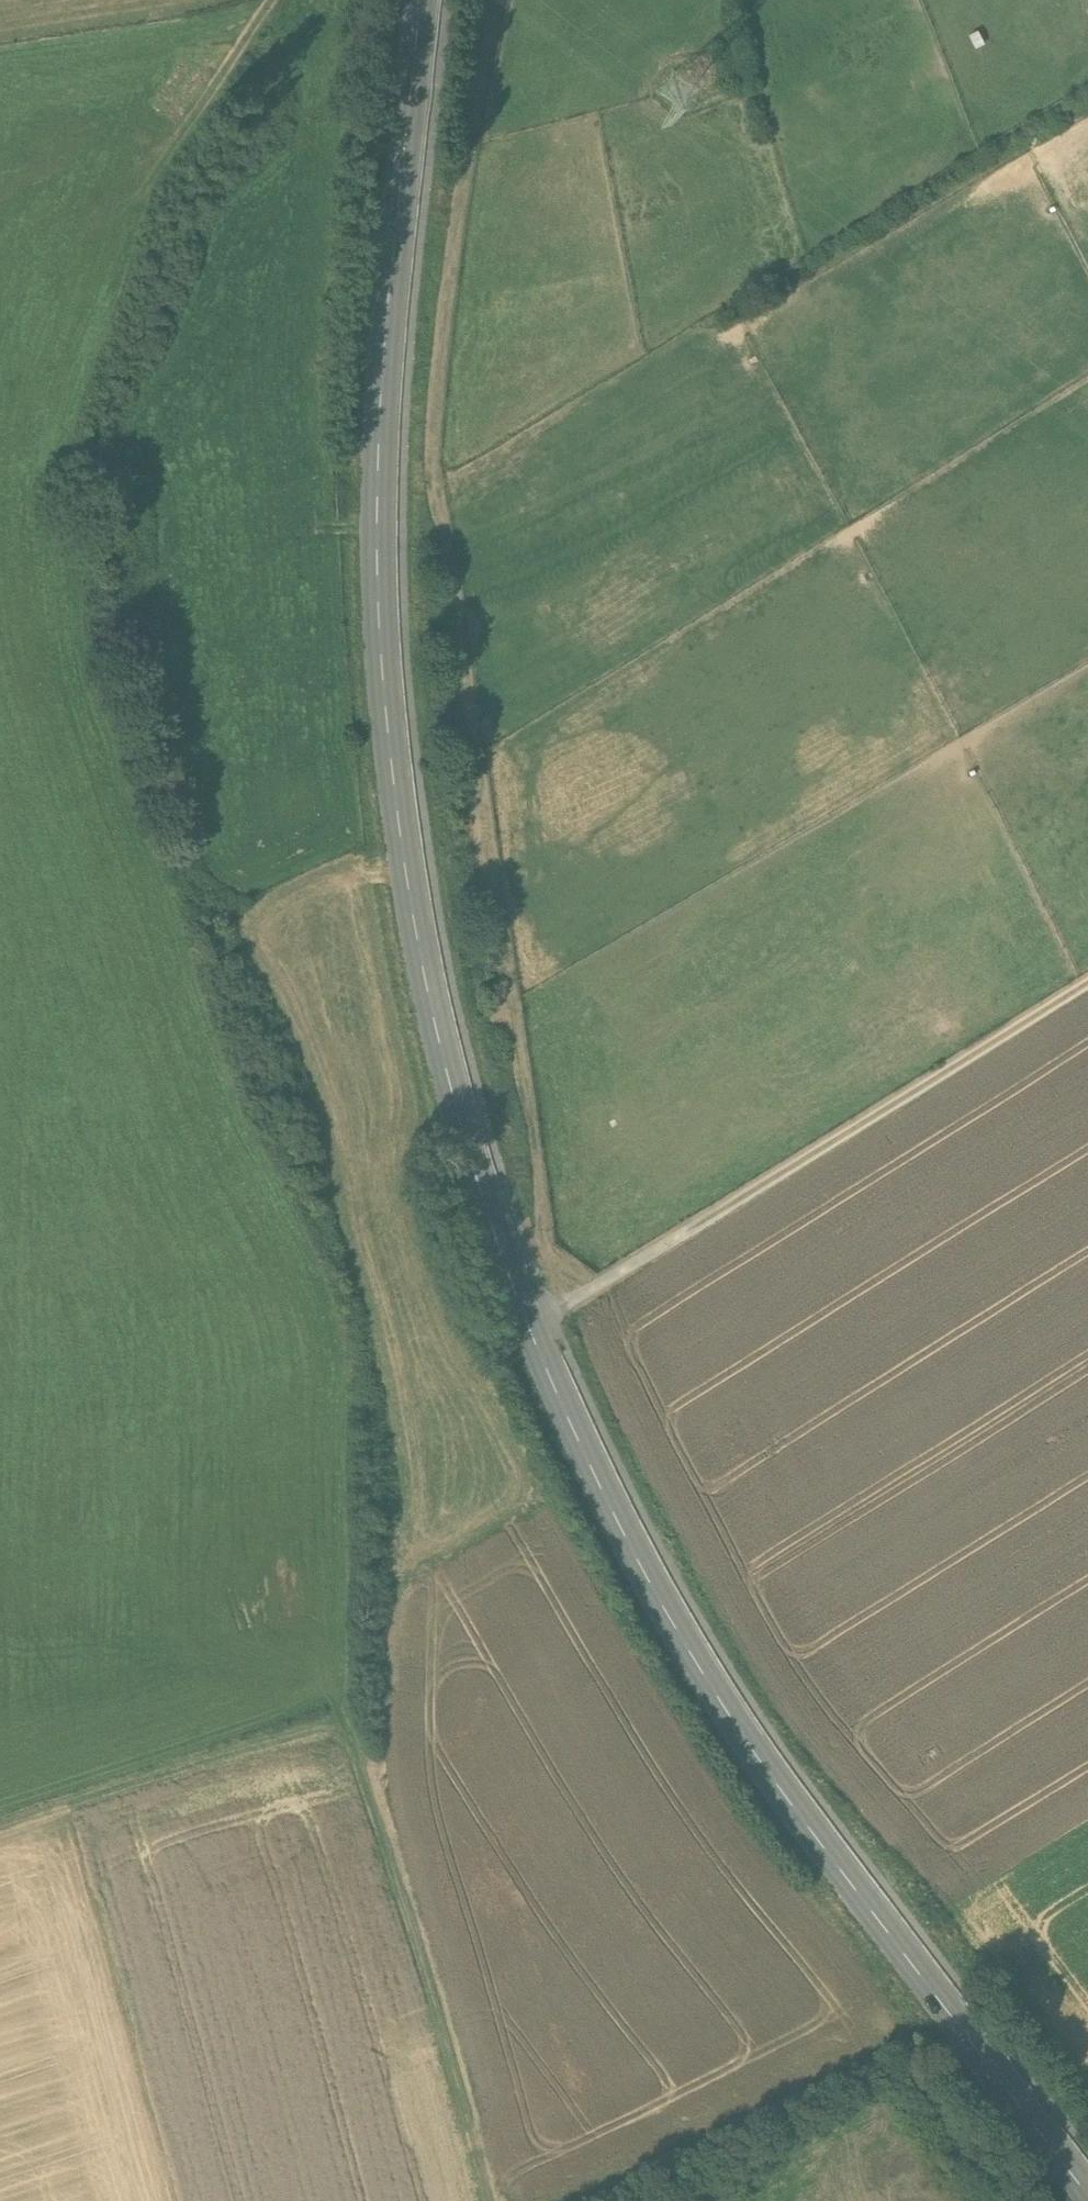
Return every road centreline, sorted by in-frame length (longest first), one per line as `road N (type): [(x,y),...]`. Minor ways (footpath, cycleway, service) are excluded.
road 1 (tertiary): [(1087,2190),(702,1666),(610,1499),(531,1332),(484,1202),(415,938),(380,637),(389,289),(423,0)]
road 2 (track): [(531,1332),(1087,983)]
road 3 (track): [(496,2200),(349,1726)]
road 4 (track): [(106,223),(141,201),(274,0)]

